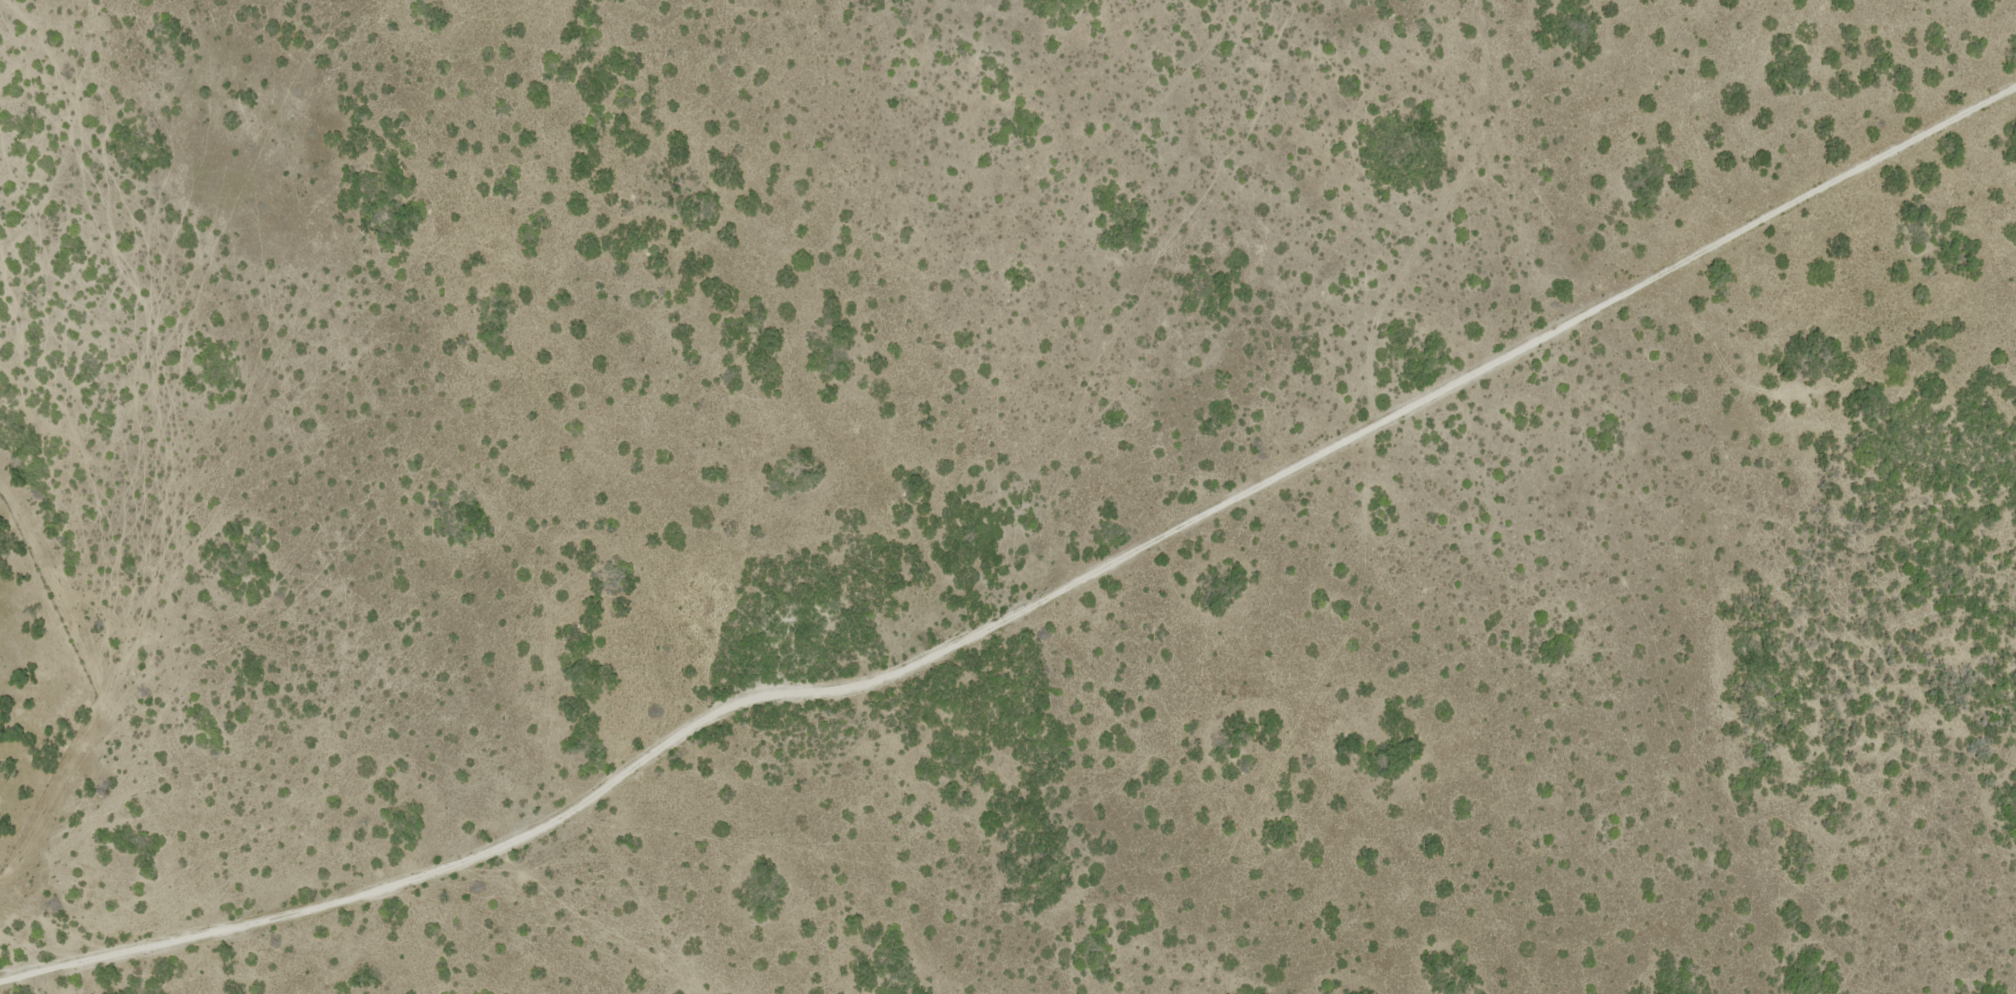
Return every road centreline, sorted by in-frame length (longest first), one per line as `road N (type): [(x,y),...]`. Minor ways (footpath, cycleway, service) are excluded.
road 1 (residential): [(722,716),(603,797),(82,993)]

